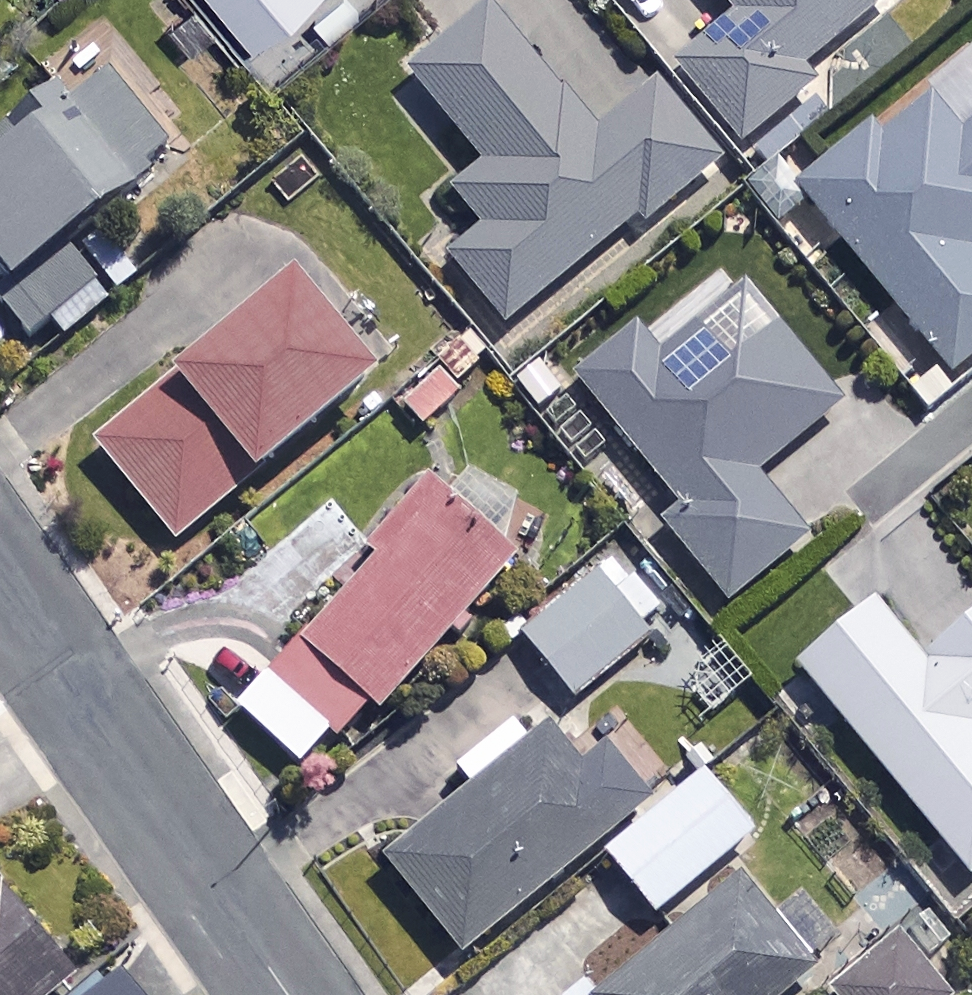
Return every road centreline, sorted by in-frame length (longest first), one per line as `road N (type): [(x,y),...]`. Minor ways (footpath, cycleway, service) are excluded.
road 1 (residential): [(287,994),(0,581)]

